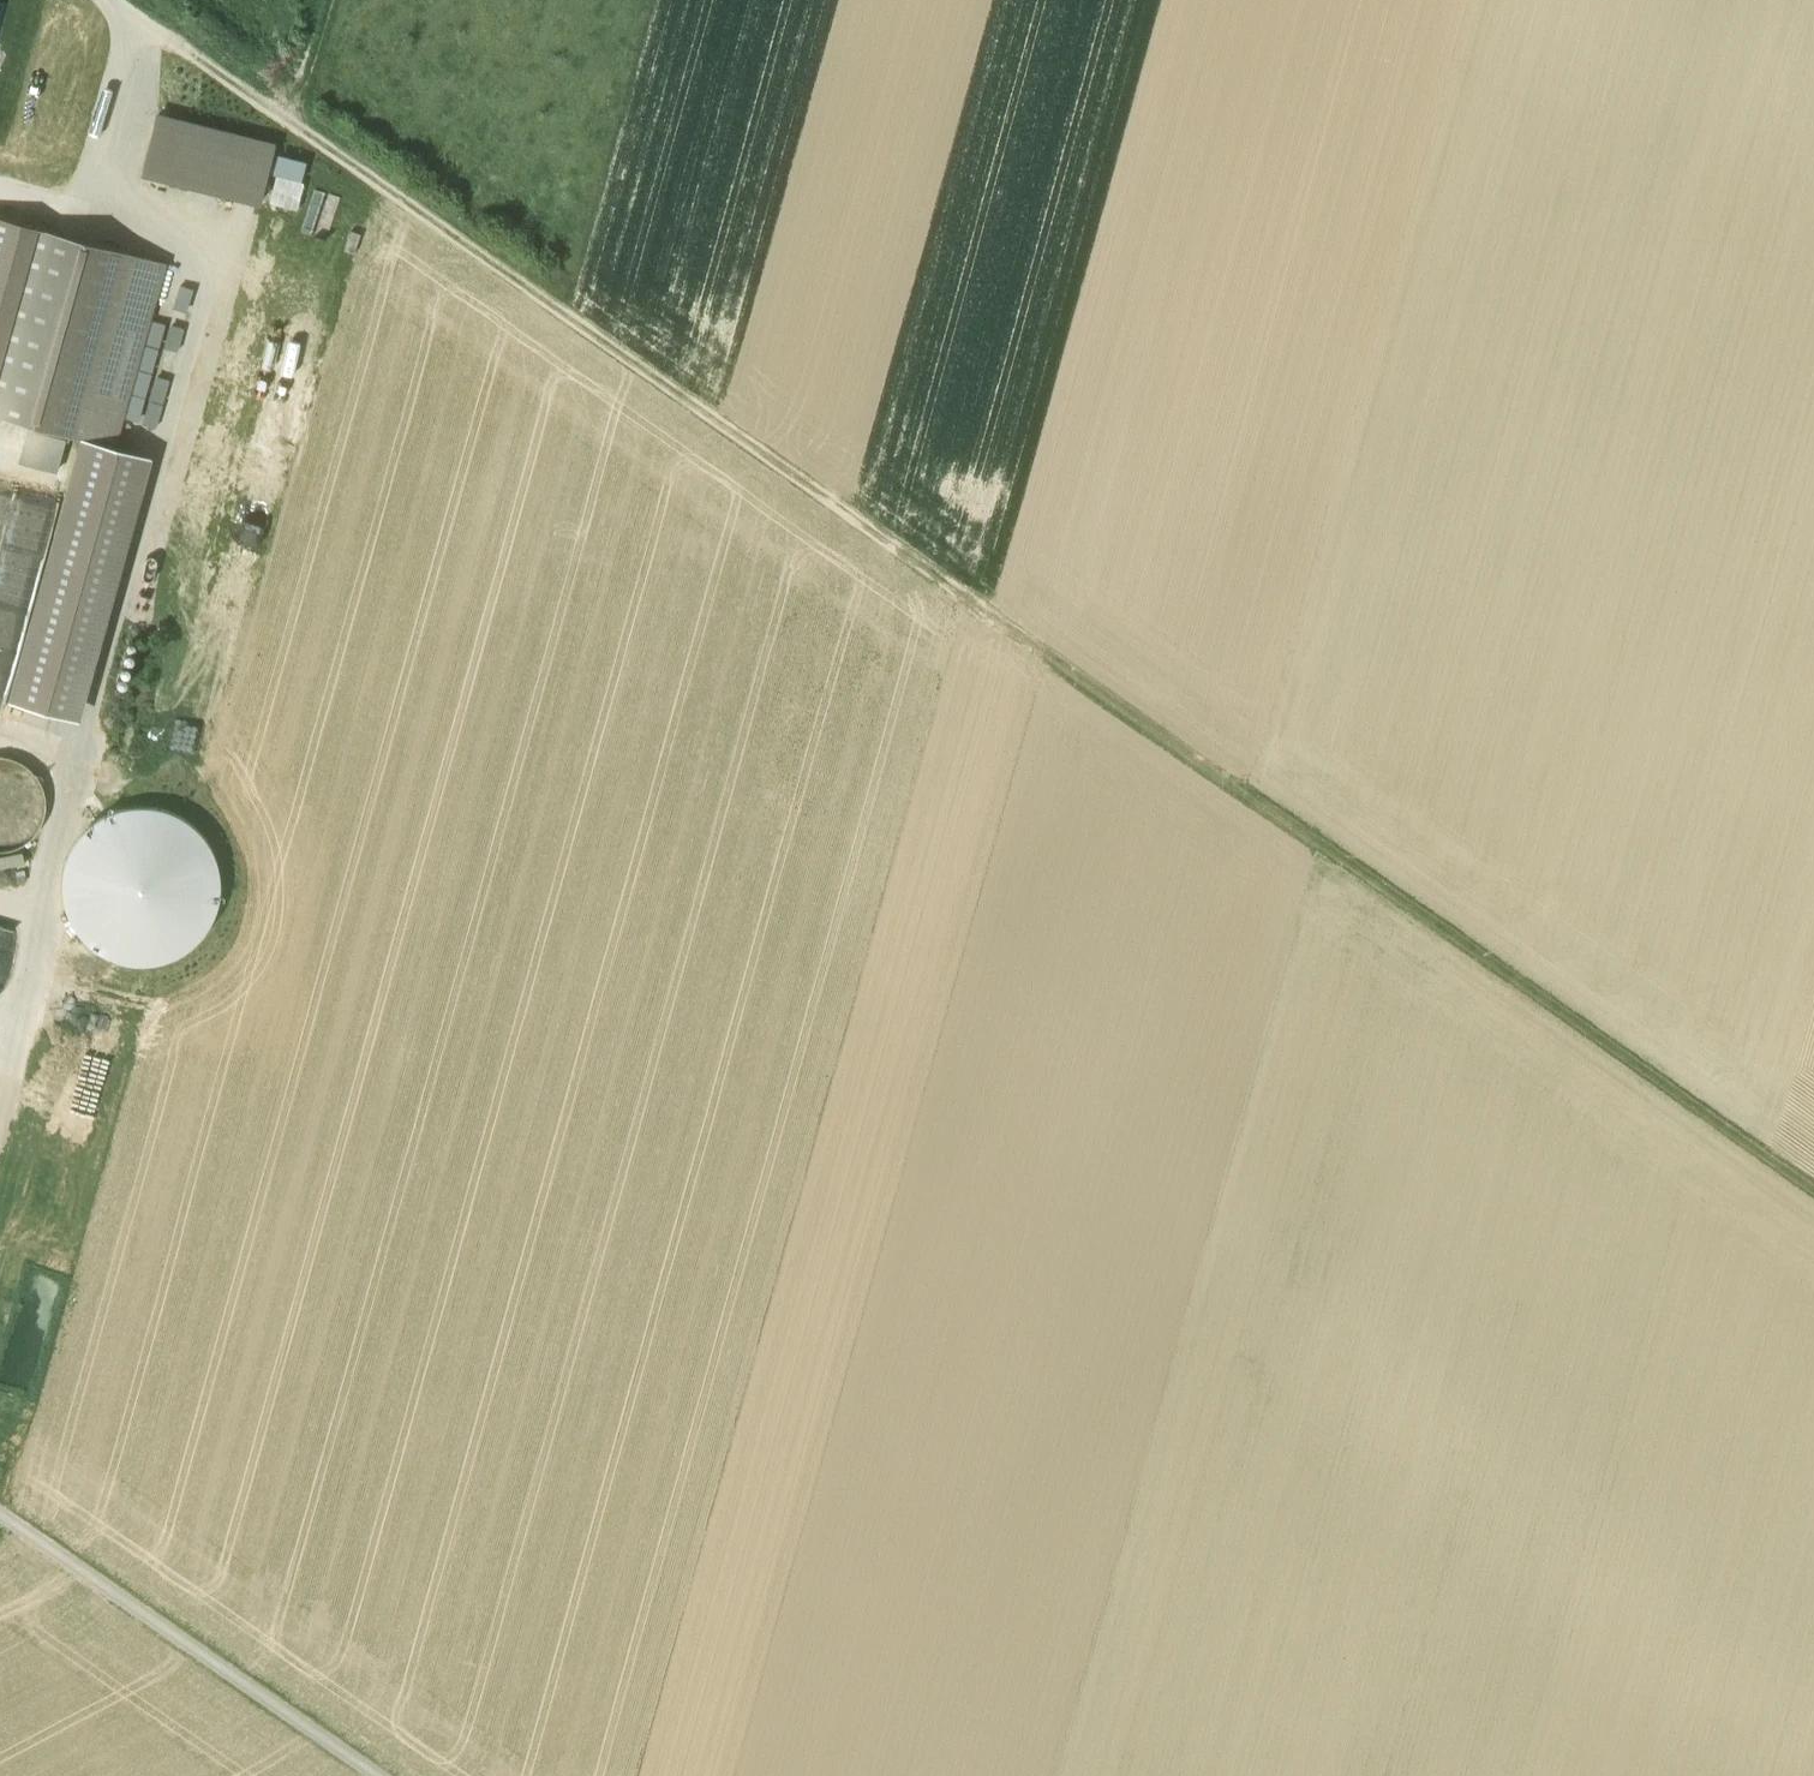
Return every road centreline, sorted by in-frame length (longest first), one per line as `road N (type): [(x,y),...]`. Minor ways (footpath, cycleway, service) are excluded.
road 1 (track): [(294,126),(1813,1193)]
road 2 (track): [(375,1775),(0,1517)]
road 3 (track): [(149,30),(98,231)]
road 4 (track): [(330,0),(294,126)]

